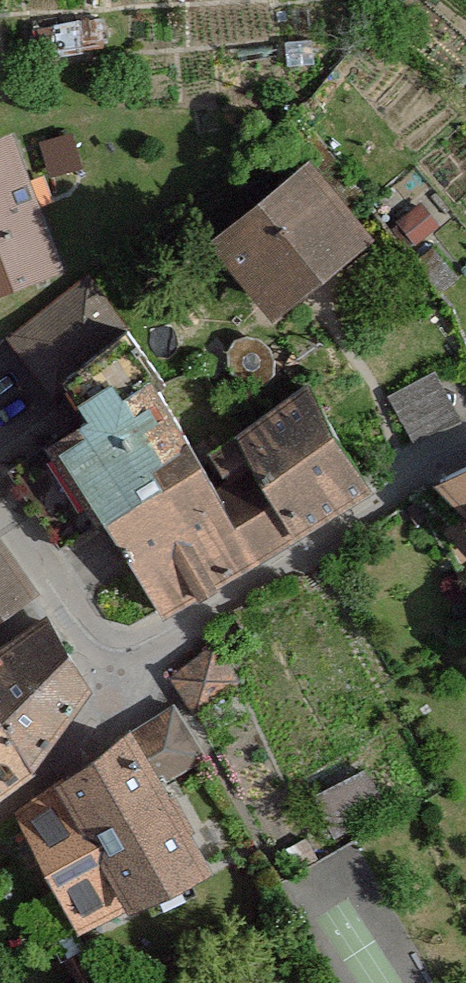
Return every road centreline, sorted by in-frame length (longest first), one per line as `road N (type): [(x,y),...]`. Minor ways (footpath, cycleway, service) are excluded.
road 1 (residential): [(112,696),(176,642),(465,442)]
road 2 (residential): [(0,525),(112,696)]
road 3 (residential): [(0,813),(45,777),(112,696)]

